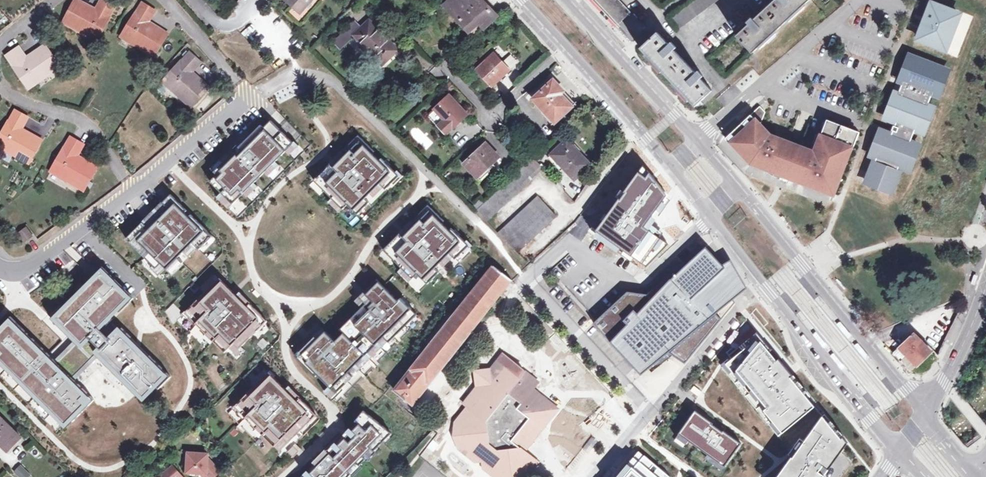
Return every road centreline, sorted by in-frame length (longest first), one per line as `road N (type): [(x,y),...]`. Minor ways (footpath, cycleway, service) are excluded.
road 1 (secondary): [(670,167),(897,450)]
road 2 (secondary): [(923,413),(699,141)]
road 3 (residential): [(699,141),(858,0)]
road 4 (secondary): [(699,141),(570,0)]
road 5 (residential): [(129,195),(95,133),(10,99),(0,88)]
road 6 (residential): [(565,50),(492,115),(445,69)]
road 7 (secondary): [(565,50),(670,167)]
road 8 (residential): [(129,195),(247,100)]
road 9 (tertiary): [(985,286),(923,413)]
road 10 (residential): [(165,0),(247,100)]

